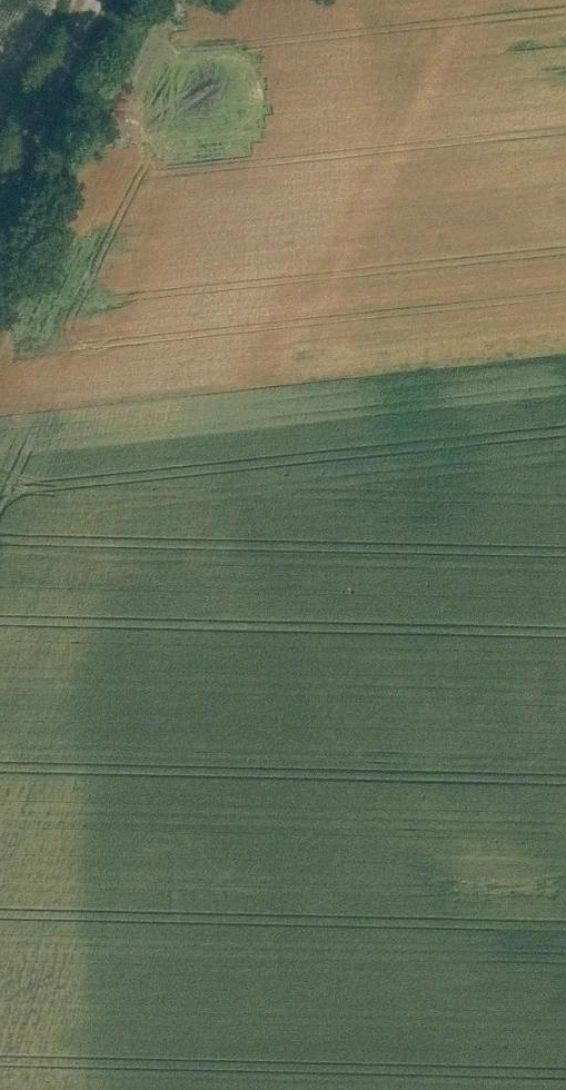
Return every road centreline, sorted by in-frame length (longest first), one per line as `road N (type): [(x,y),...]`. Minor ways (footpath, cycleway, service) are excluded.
road 1 (unclassified): [(76,0),(0,158)]

